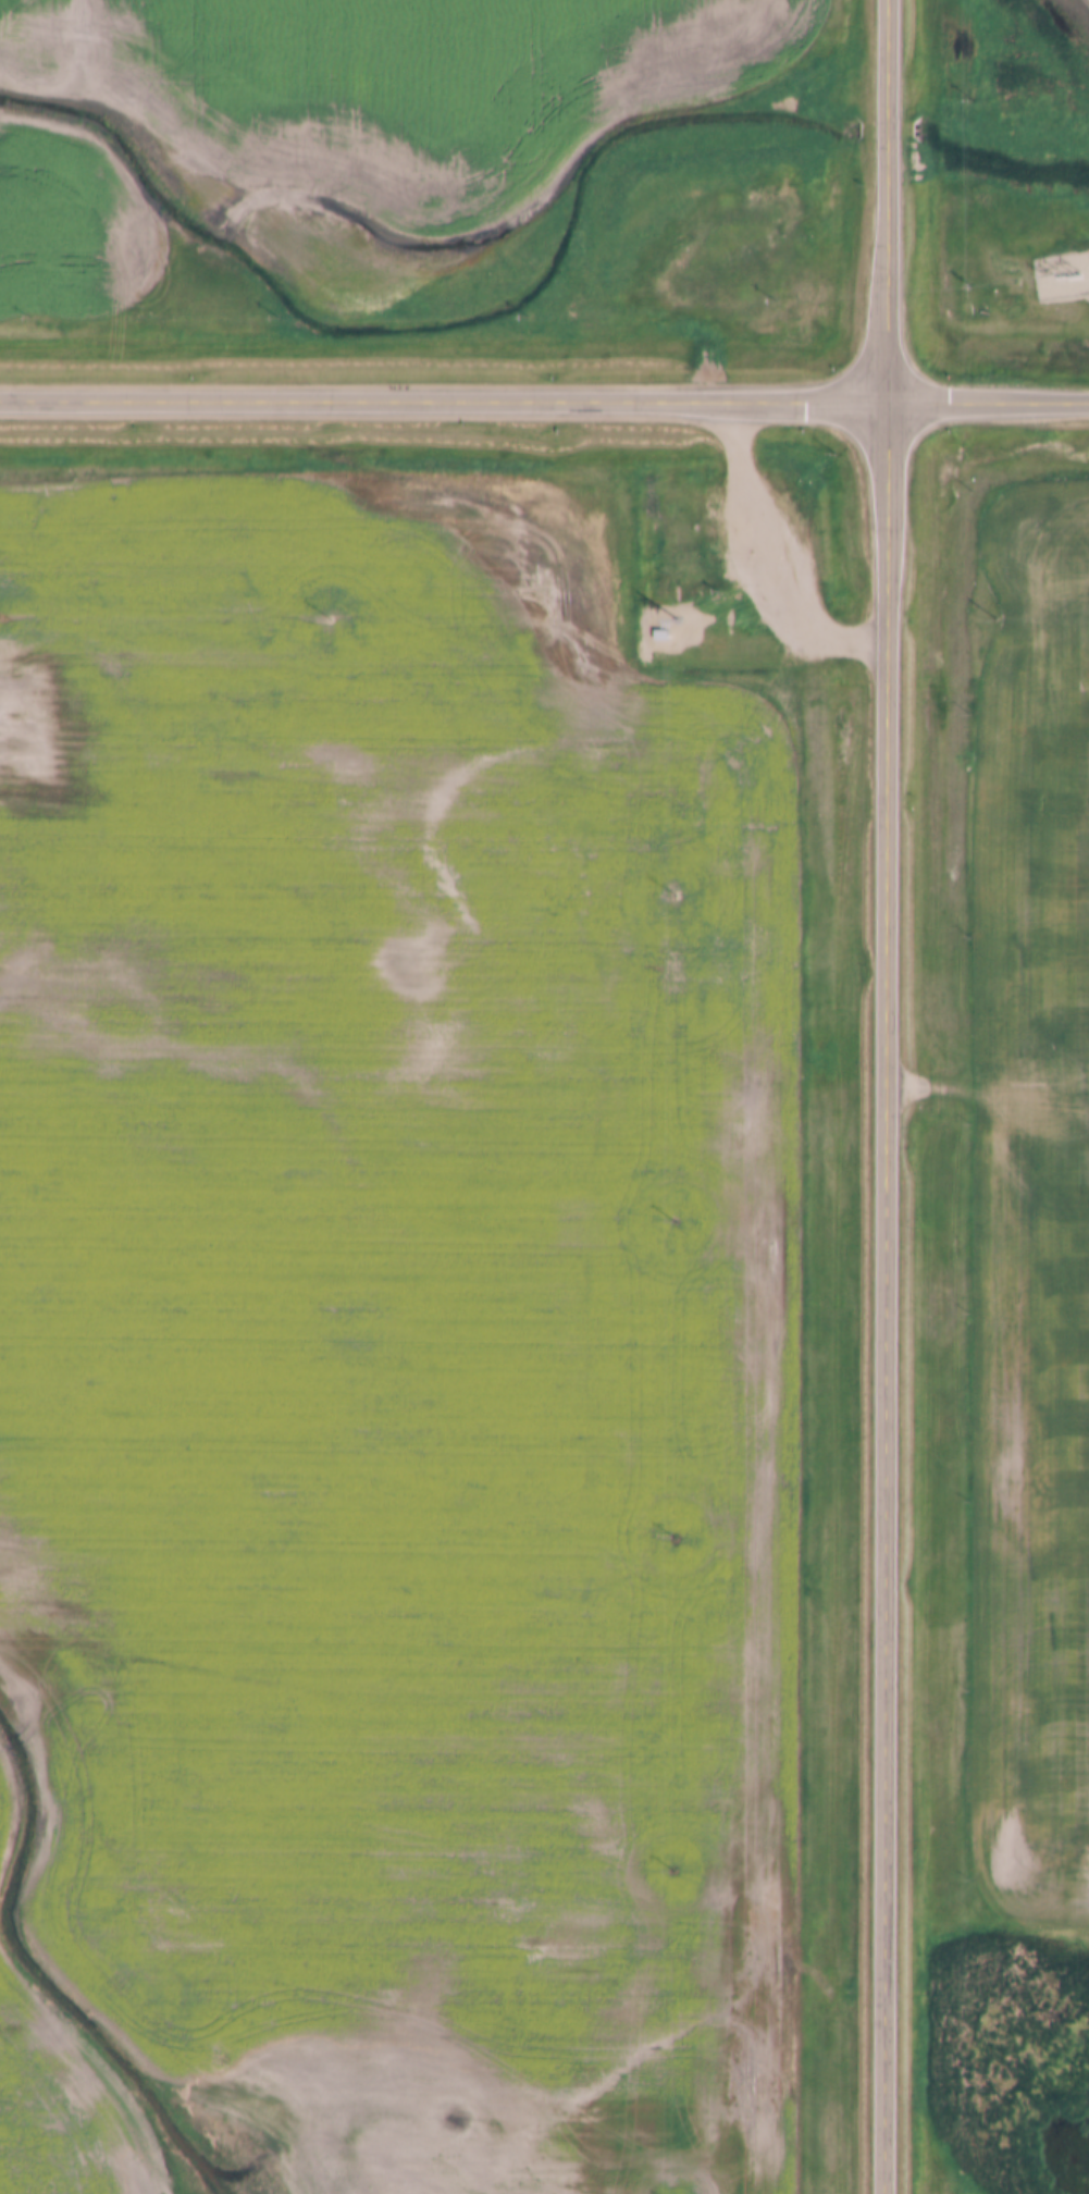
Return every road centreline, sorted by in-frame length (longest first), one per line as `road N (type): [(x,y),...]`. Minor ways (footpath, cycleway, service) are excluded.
road 1 (secondary): [(889,2193),(894,0)]
road 2 (secondary): [(0,400),(1088,402)]

